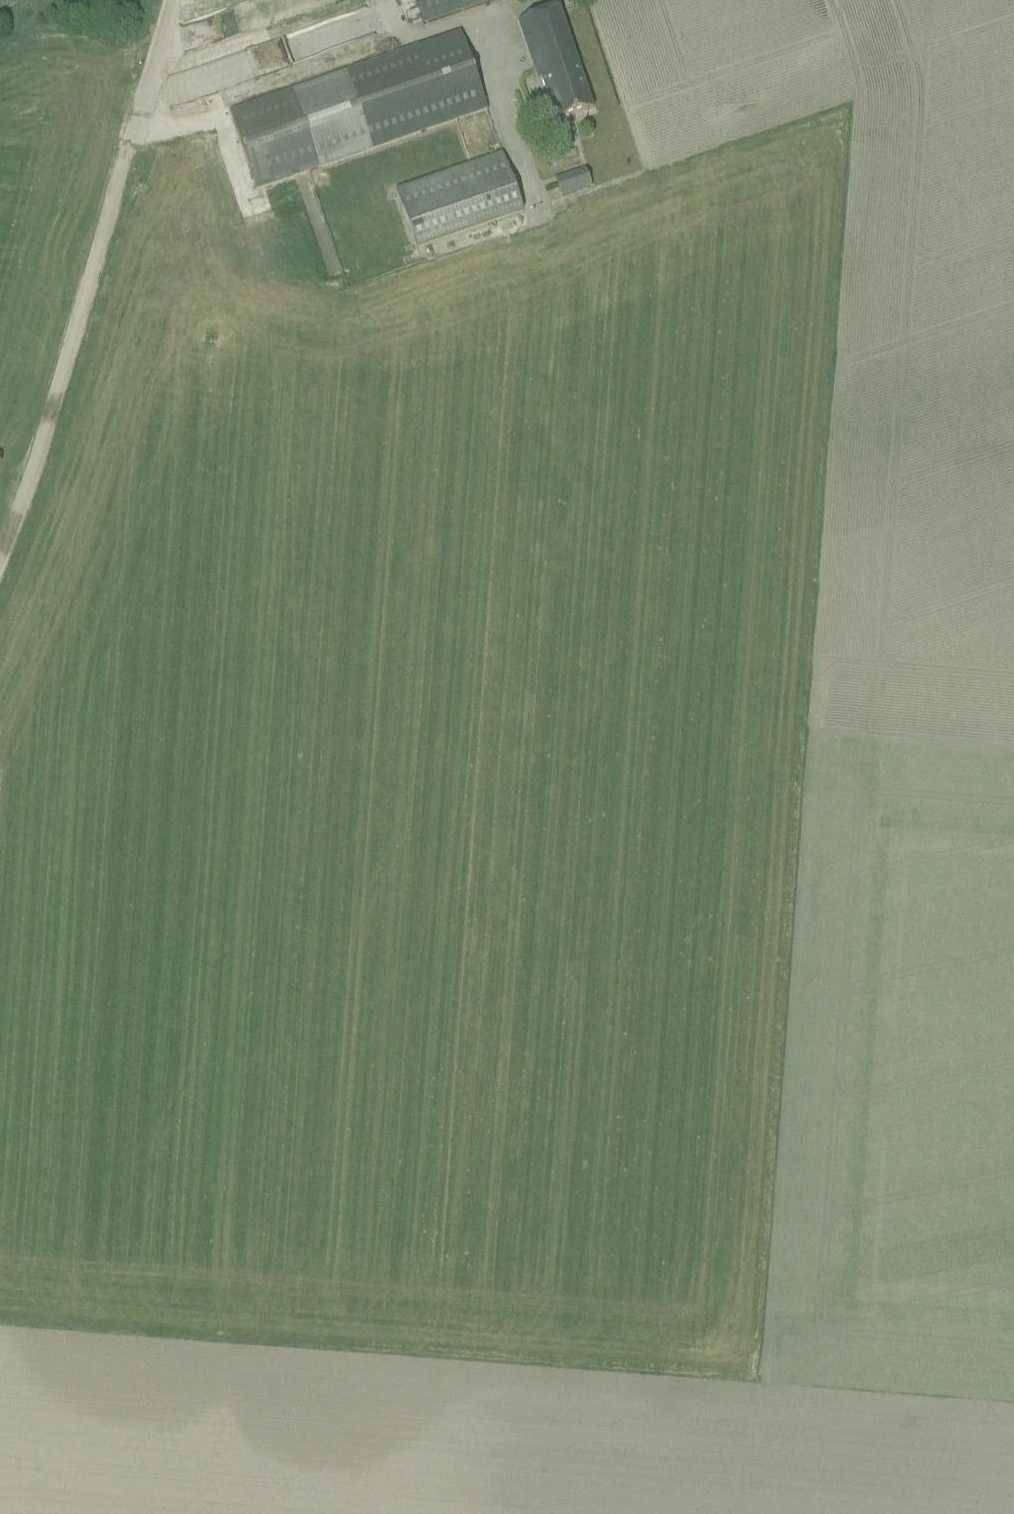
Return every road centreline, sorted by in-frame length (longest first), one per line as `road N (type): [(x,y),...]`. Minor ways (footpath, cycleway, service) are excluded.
road 1 (track): [(129,141),(0,549)]
road 2 (unclassified): [(170,0),(129,141)]

